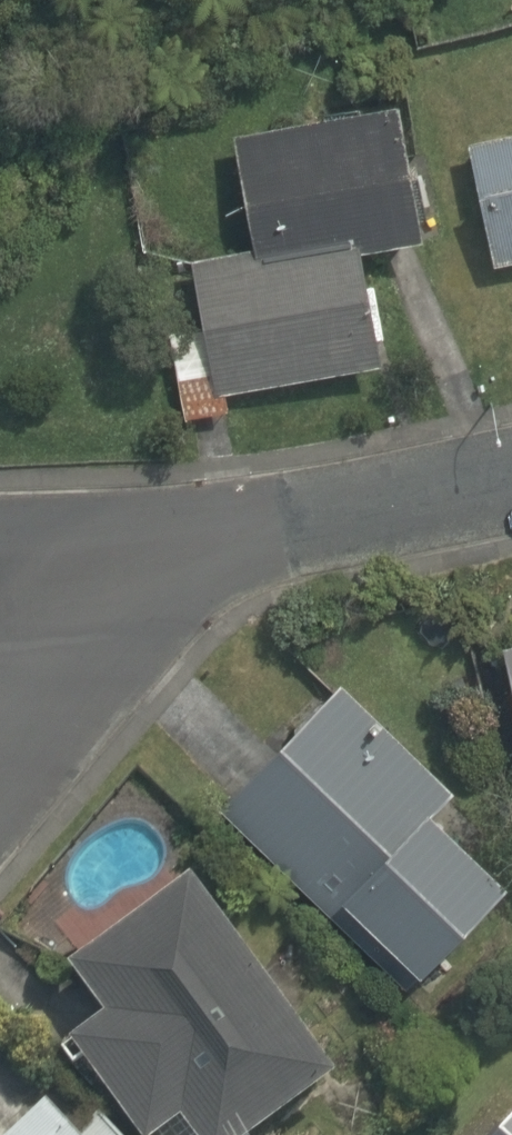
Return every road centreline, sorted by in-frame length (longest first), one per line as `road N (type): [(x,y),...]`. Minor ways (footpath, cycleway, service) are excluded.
road 1 (residential): [(249,542),(511,487)]
road 2 (residential): [(49,704),(249,542)]
road 3 (residential): [(249,542),(41,531),(0,537)]

